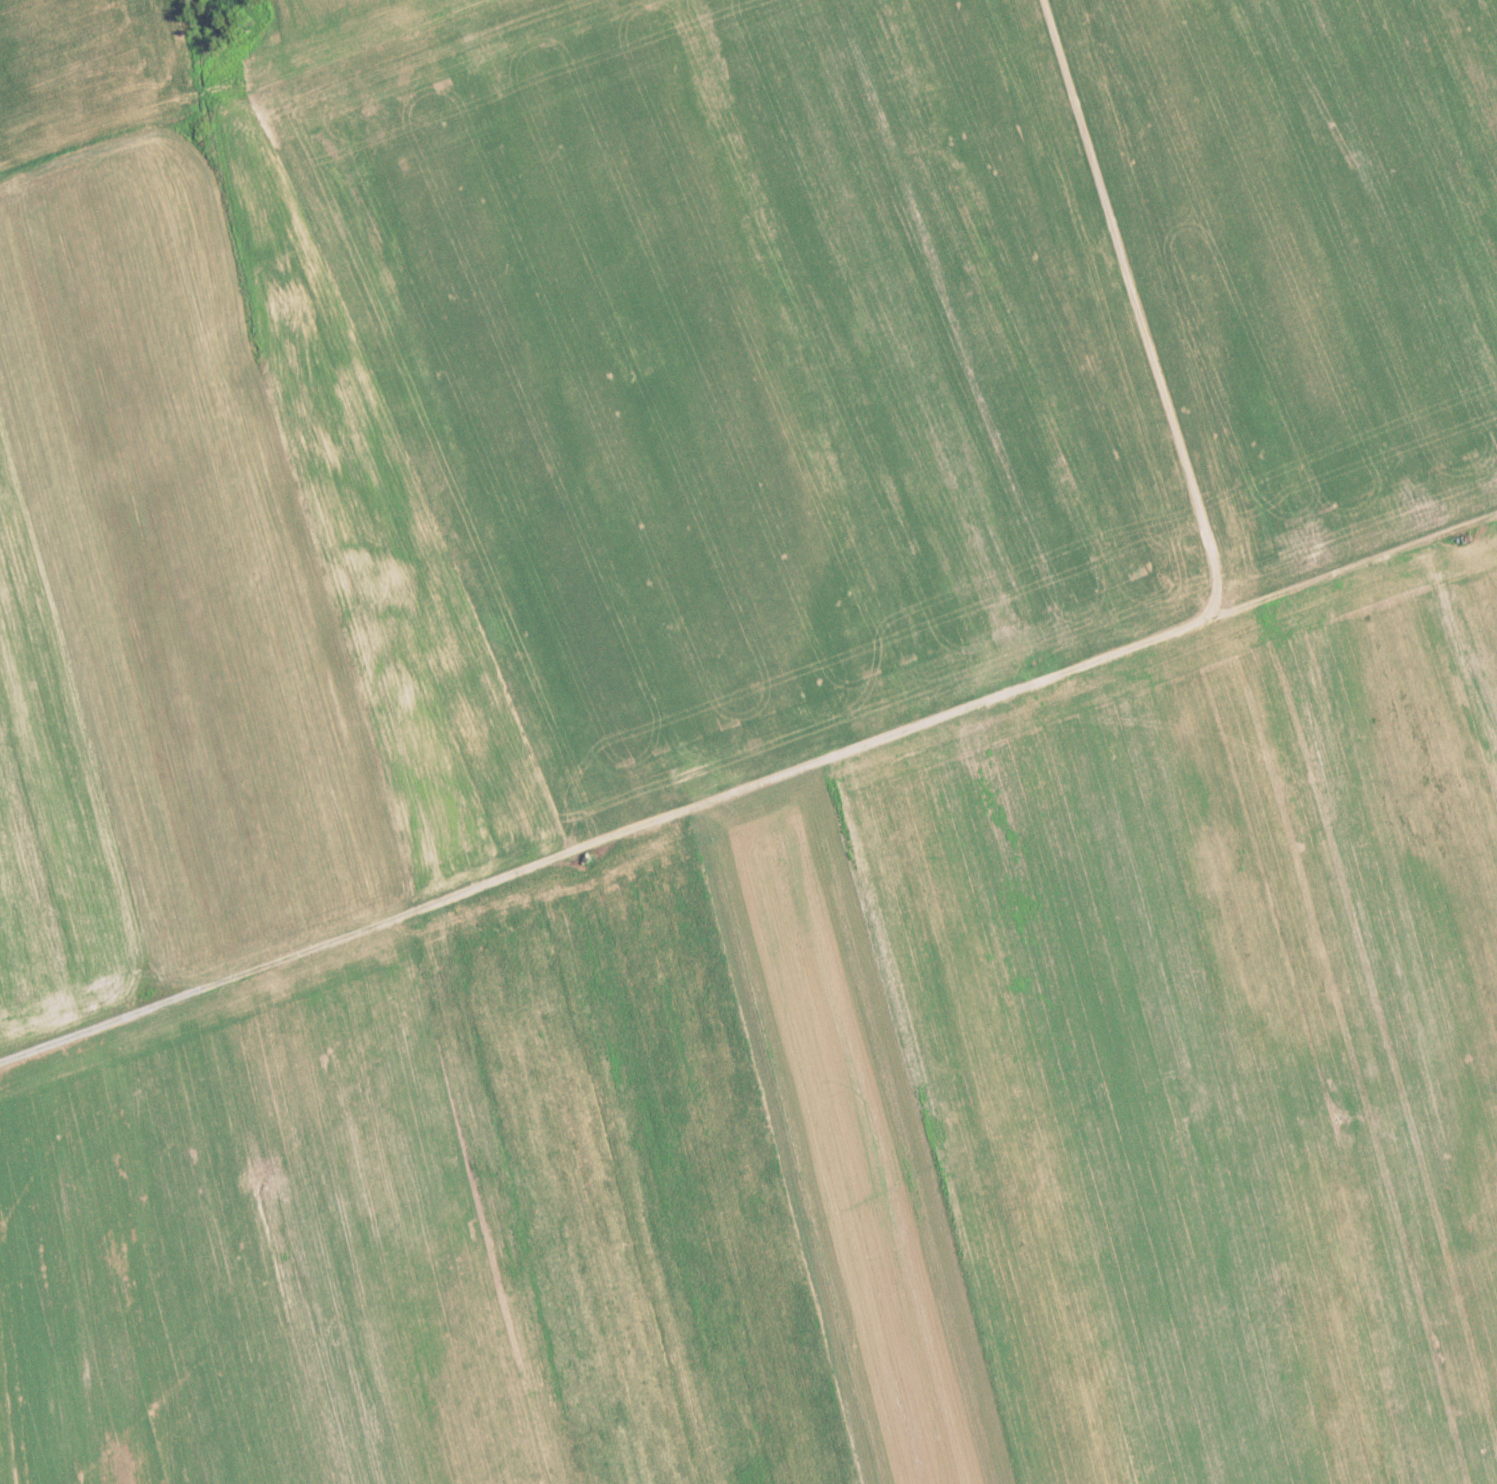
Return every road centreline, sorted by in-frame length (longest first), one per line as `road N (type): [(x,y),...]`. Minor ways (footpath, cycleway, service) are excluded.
road 1 (residential): [(0,1050),(1155,594),(1193,545),(1188,425),(1122,201),(1089,151),(1040,0)]

